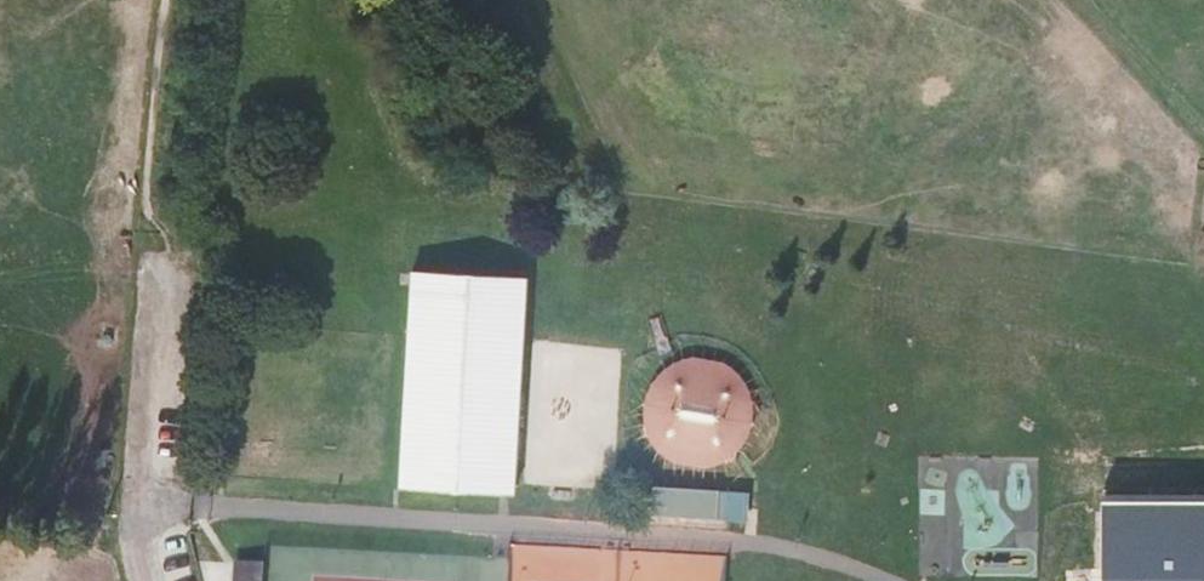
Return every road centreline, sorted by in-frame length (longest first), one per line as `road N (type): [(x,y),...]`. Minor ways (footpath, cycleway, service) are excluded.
road 1 (track): [(155,237),(172,0)]

